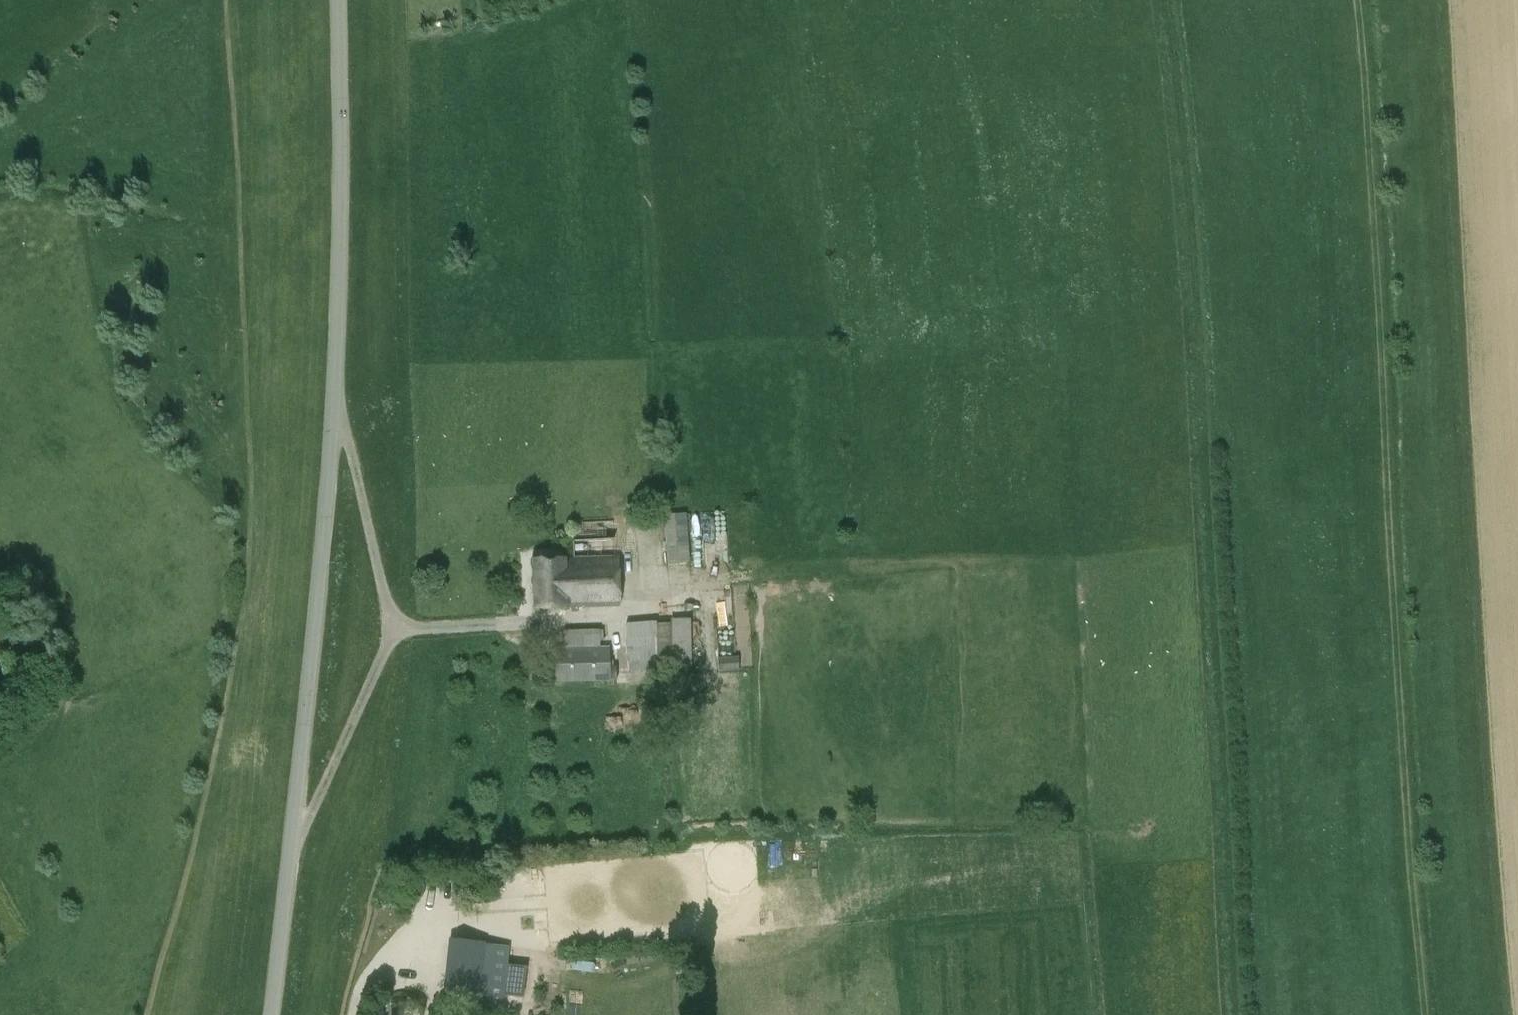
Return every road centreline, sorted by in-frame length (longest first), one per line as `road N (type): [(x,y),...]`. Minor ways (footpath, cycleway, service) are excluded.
road 1 (tertiary): [(270,1014),(331,397),(342,147),(334,0)]
road 2 (track): [(1362,0),(1406,816),(1426,1014)]

